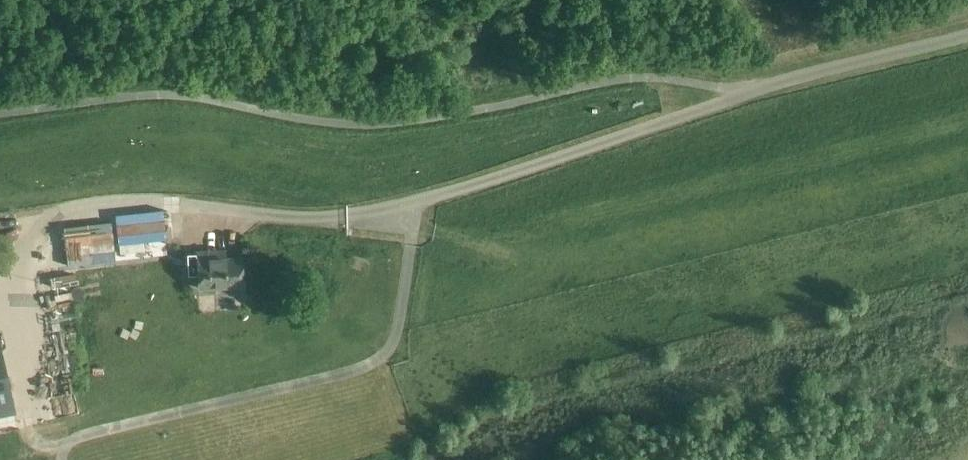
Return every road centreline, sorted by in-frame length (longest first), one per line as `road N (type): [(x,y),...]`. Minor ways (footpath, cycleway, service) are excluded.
road 1 (residential): [(345,219),(637,135),(755,90)]
road 2 (unclassified): [(755,90),(967,29)]
road 3 (track): [(65,450),(27,434),(35,409),(17,288)]

